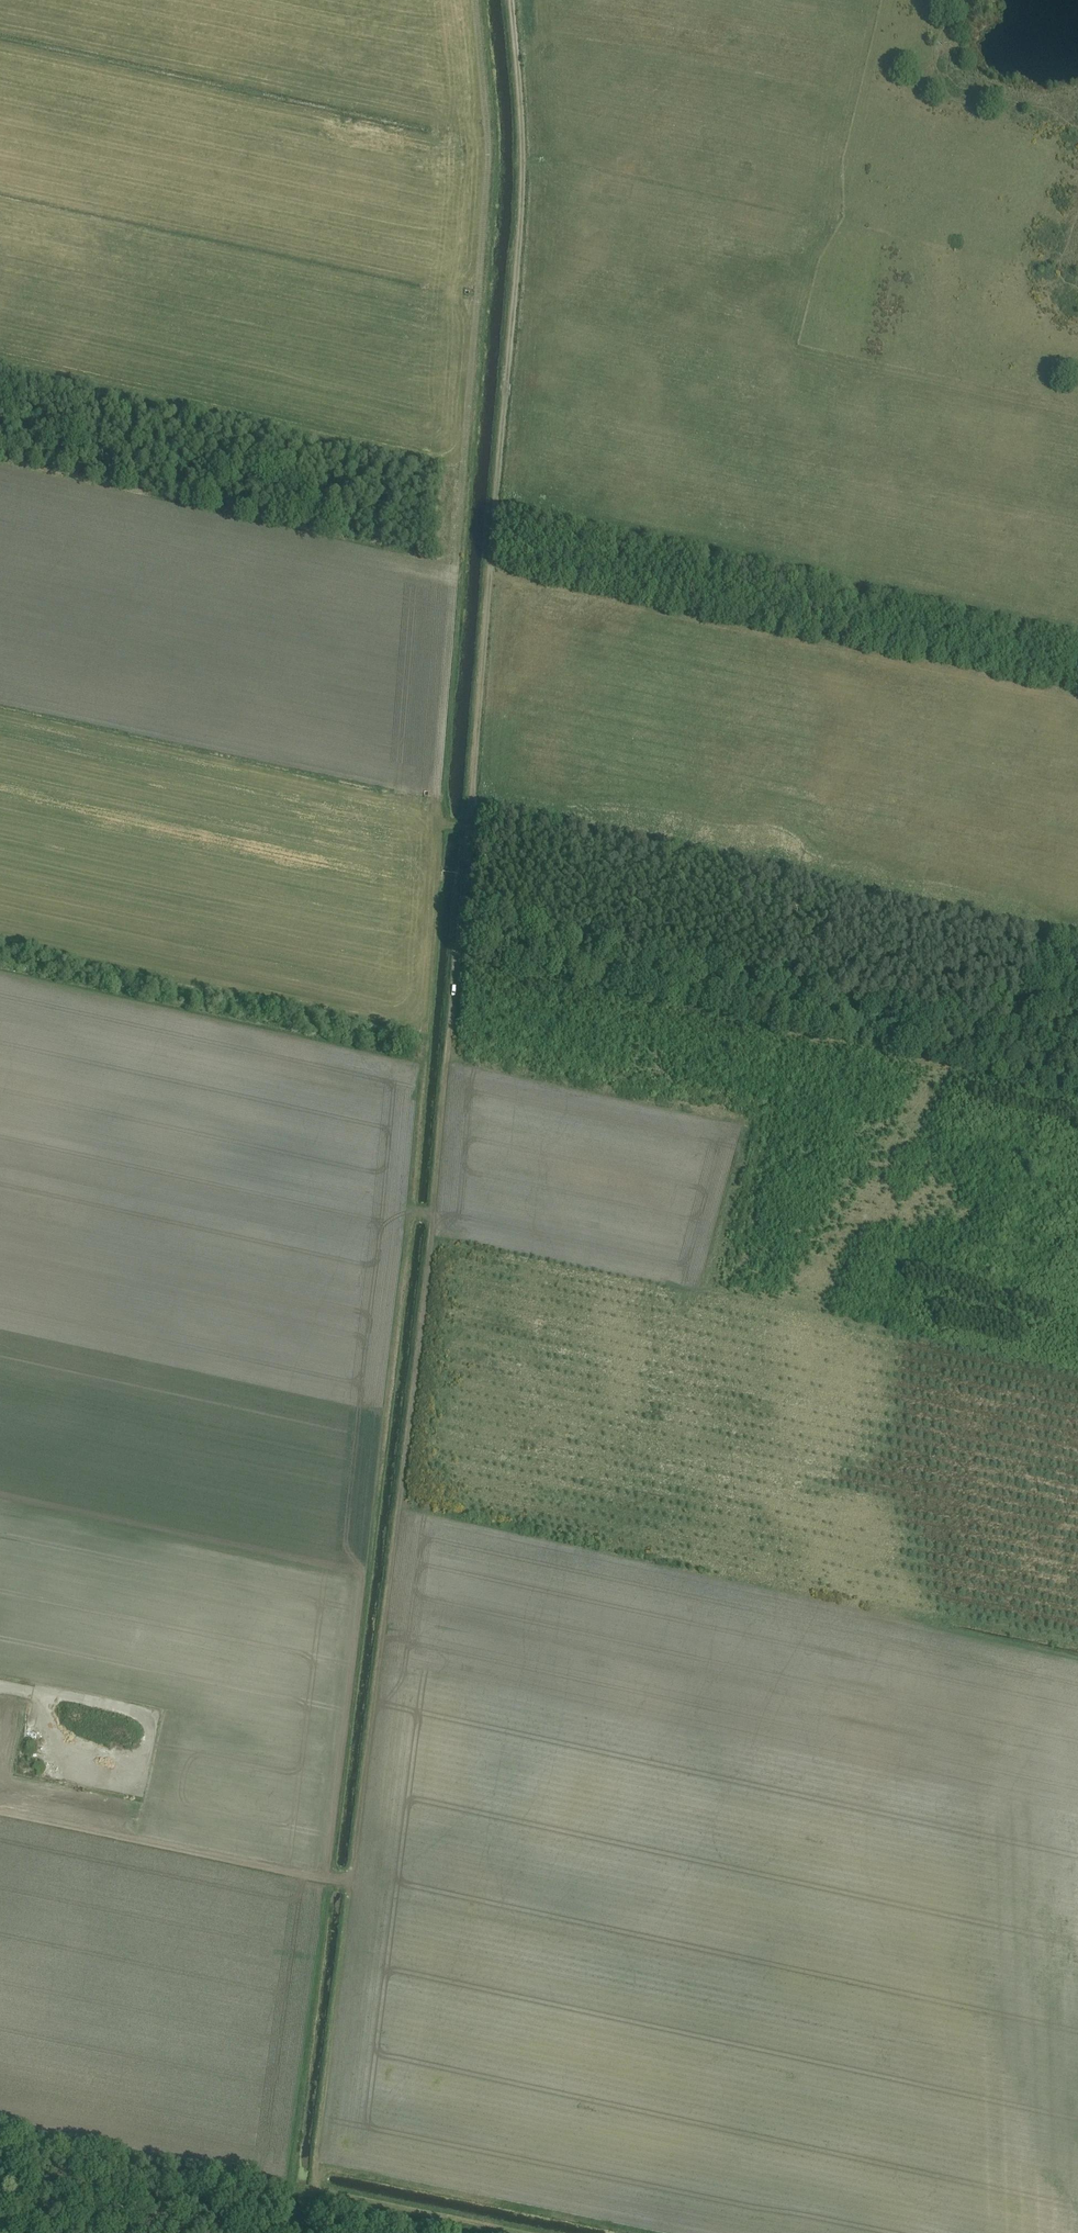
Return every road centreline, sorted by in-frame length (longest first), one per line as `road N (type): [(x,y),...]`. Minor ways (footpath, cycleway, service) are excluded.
road 1 (track): [(511,0),(522,168),(458,934)]
road 2 (track): [(0,1812),(351,1883)]

